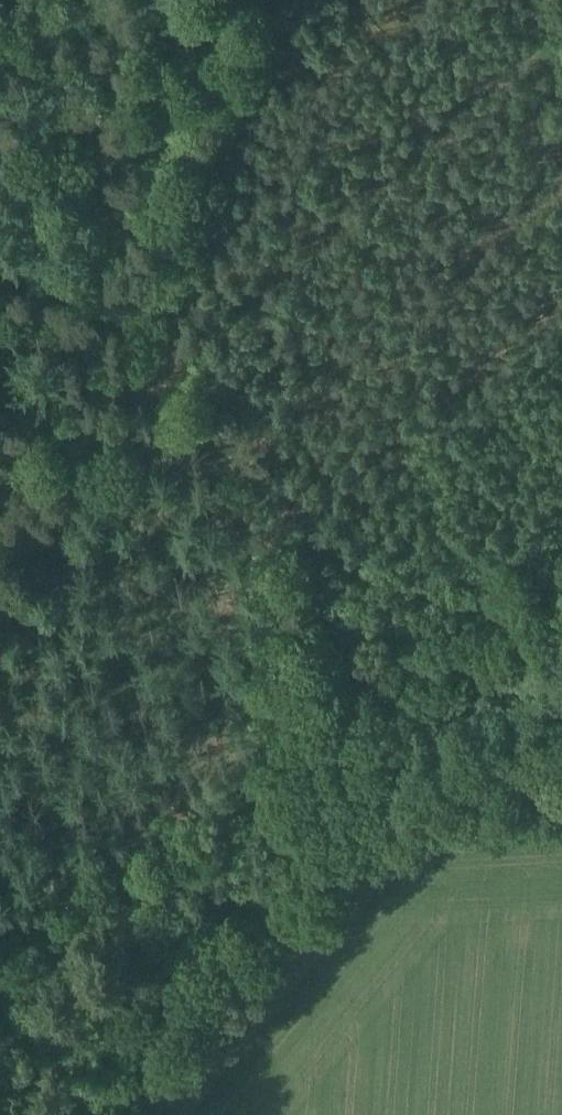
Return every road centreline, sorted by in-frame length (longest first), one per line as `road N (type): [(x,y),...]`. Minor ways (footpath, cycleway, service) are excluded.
road 1 (track): [(0,972),(561,554)]

